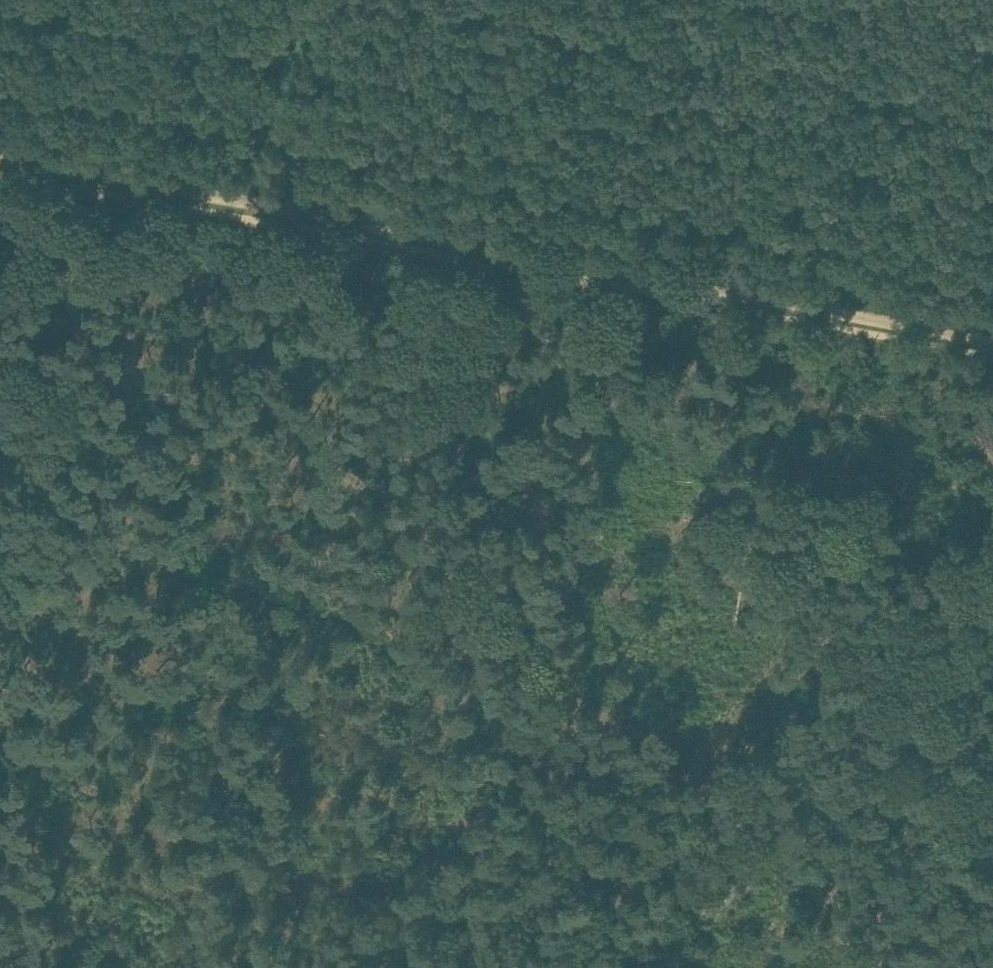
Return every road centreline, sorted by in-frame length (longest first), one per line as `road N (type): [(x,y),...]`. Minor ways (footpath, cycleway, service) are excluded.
road 1 (track): [(992,333),(0,146)]
road 2 (track): [(0,805),(667,301),(688,274)]

